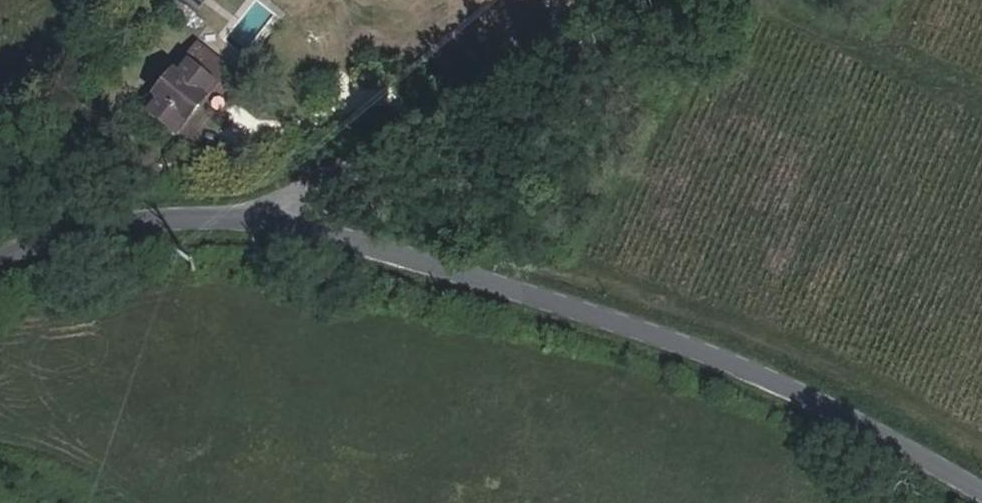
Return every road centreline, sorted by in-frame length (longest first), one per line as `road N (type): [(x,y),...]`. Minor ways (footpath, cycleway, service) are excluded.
road 1 (residential): [(981,480),(798,383),(640,322),(299,229),(147,213),(0,259)]
road 2 (track): [(605,0),(299,229)]

